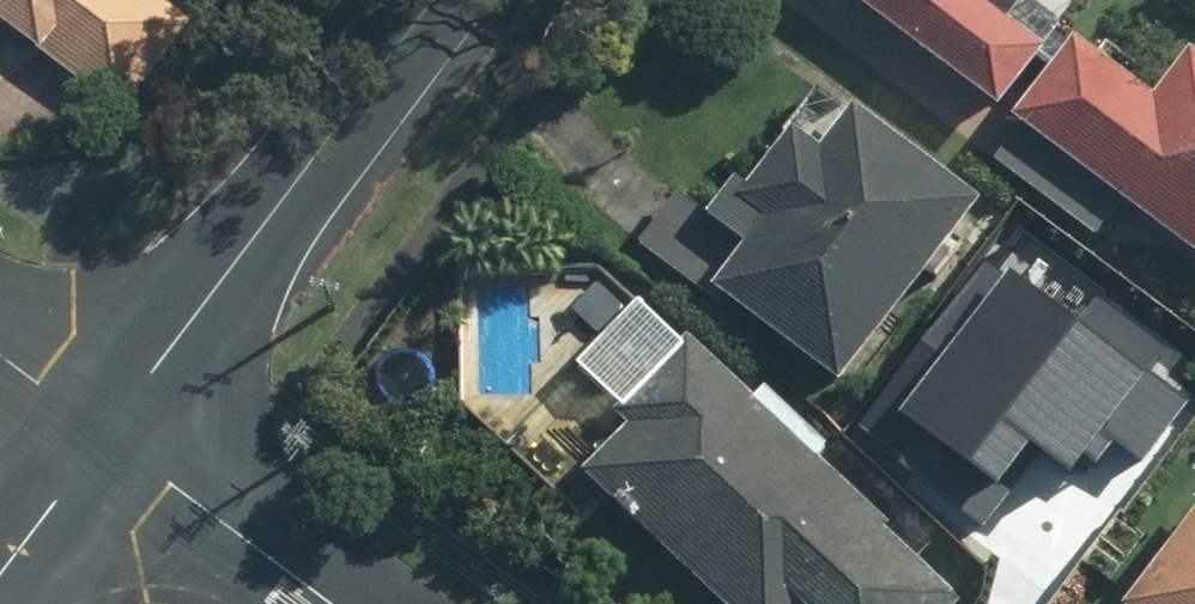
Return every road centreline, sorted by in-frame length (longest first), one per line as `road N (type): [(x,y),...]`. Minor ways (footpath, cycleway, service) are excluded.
road 1 (residential): [(431,0),(105,433)]
road 2 (residential): [(105,433),(335,603)]
road 3 (residential): [(105,433),(0,572)]
road 4 (residential): [(0,358),(105,433)]

